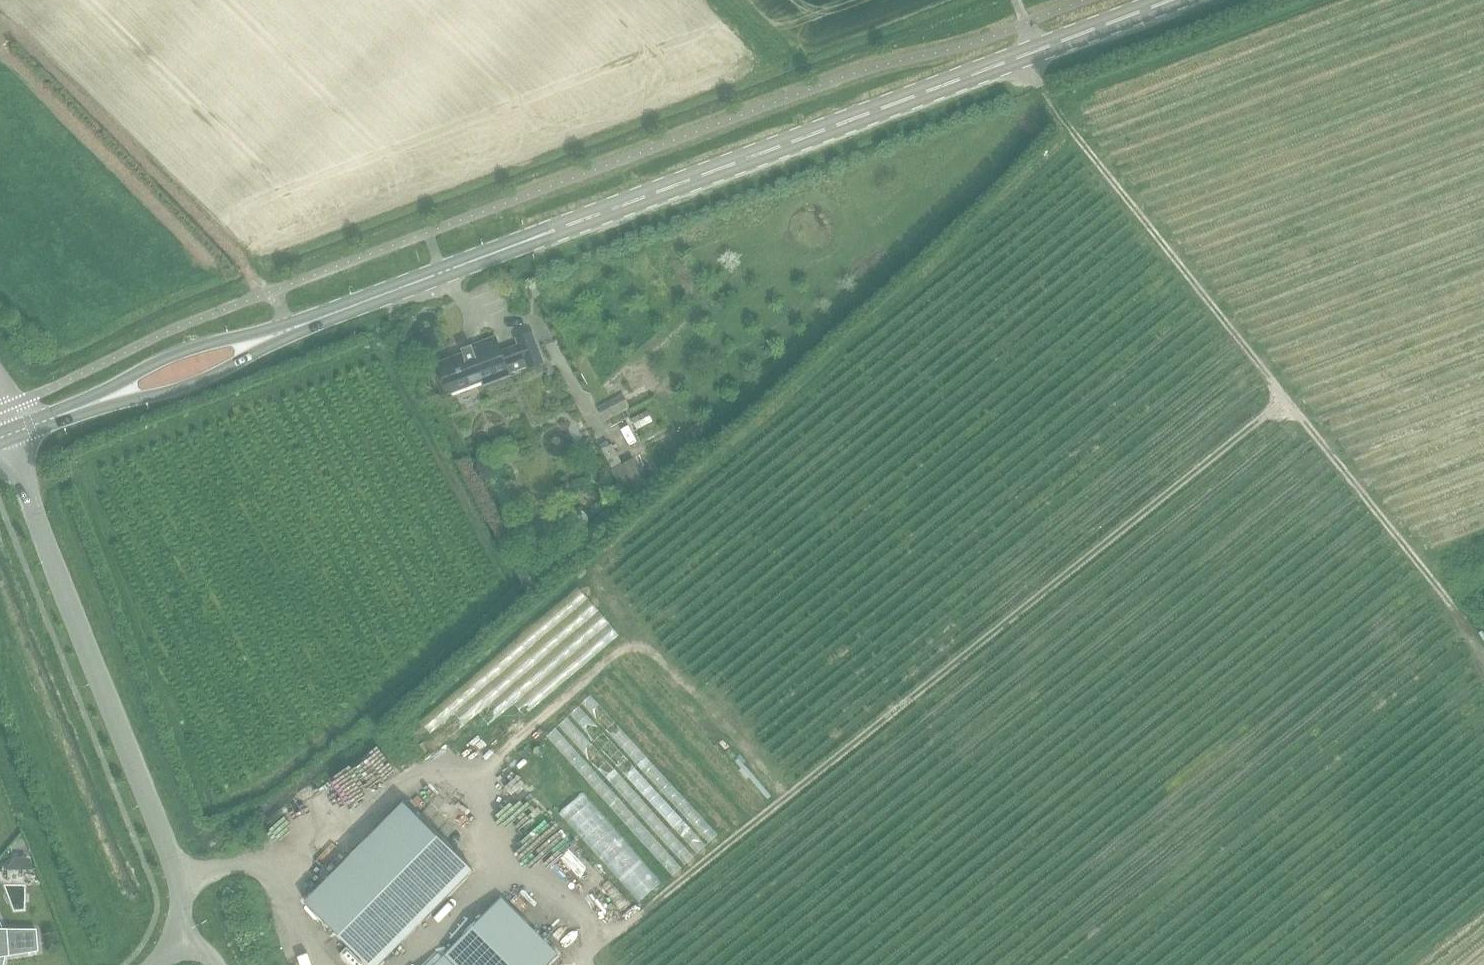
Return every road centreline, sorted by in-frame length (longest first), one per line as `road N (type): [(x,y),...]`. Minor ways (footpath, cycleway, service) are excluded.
road 1 (secondary): [(285,331),(1179,0)]
road 2 (unclassified): [(189,928),(183,876),(11,434)]
road 3 (secondary): [(105,401),(195,386),(285,331)]
road 4 (secondary): [(285,331),(178,356),(105,401)]

